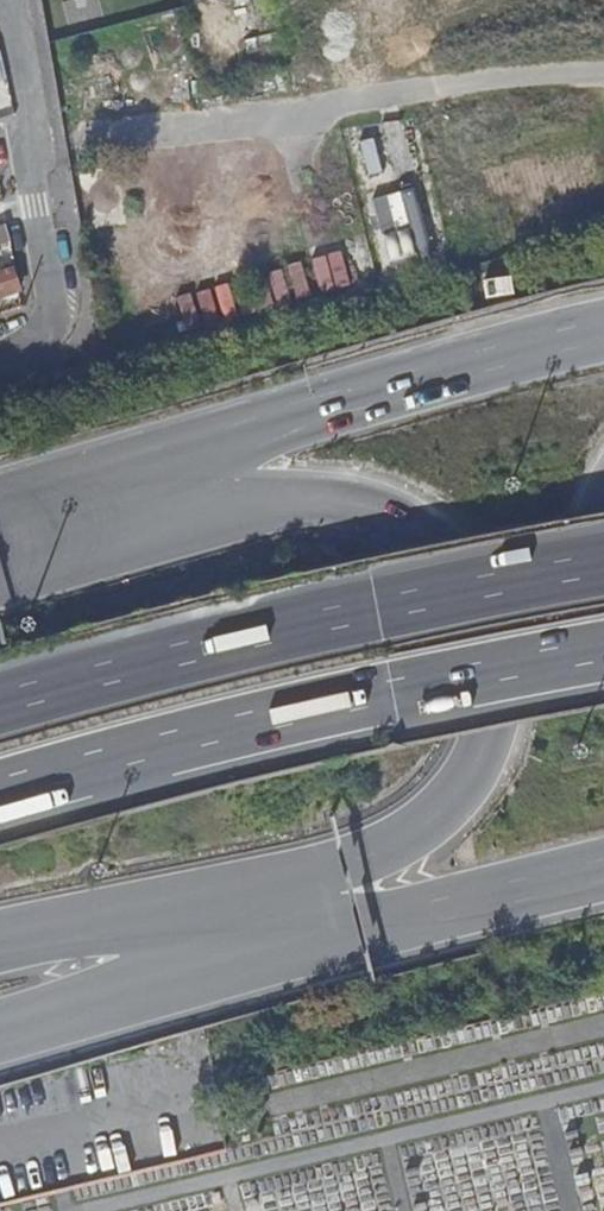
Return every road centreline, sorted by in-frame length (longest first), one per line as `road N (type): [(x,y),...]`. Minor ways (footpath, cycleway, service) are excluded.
road 1 (primary): [(211,930),(392,846),(444,809),(490,732),(491,627),(450,556),(364,504),(283,498),(99,511)]
road 2 (motorway): [(0,790),(394,690),(603,648)]
road 3 (motorway): [(603,566),(186,653),(0,707)]
road 4 (primary): [(603,332),(269,425),(99,511)]
road 5 (primary): [(211,930),(404,917),(603,870)]
road 6 (residential): [(11,0),(32,107),(30,161),(54,309),(45,329),(0,353)]
road 7 (primary): [(0,1029),(69,1008),(211,930)]
road 8 (motorway): [(0,941),(51,929),(211,930)]

